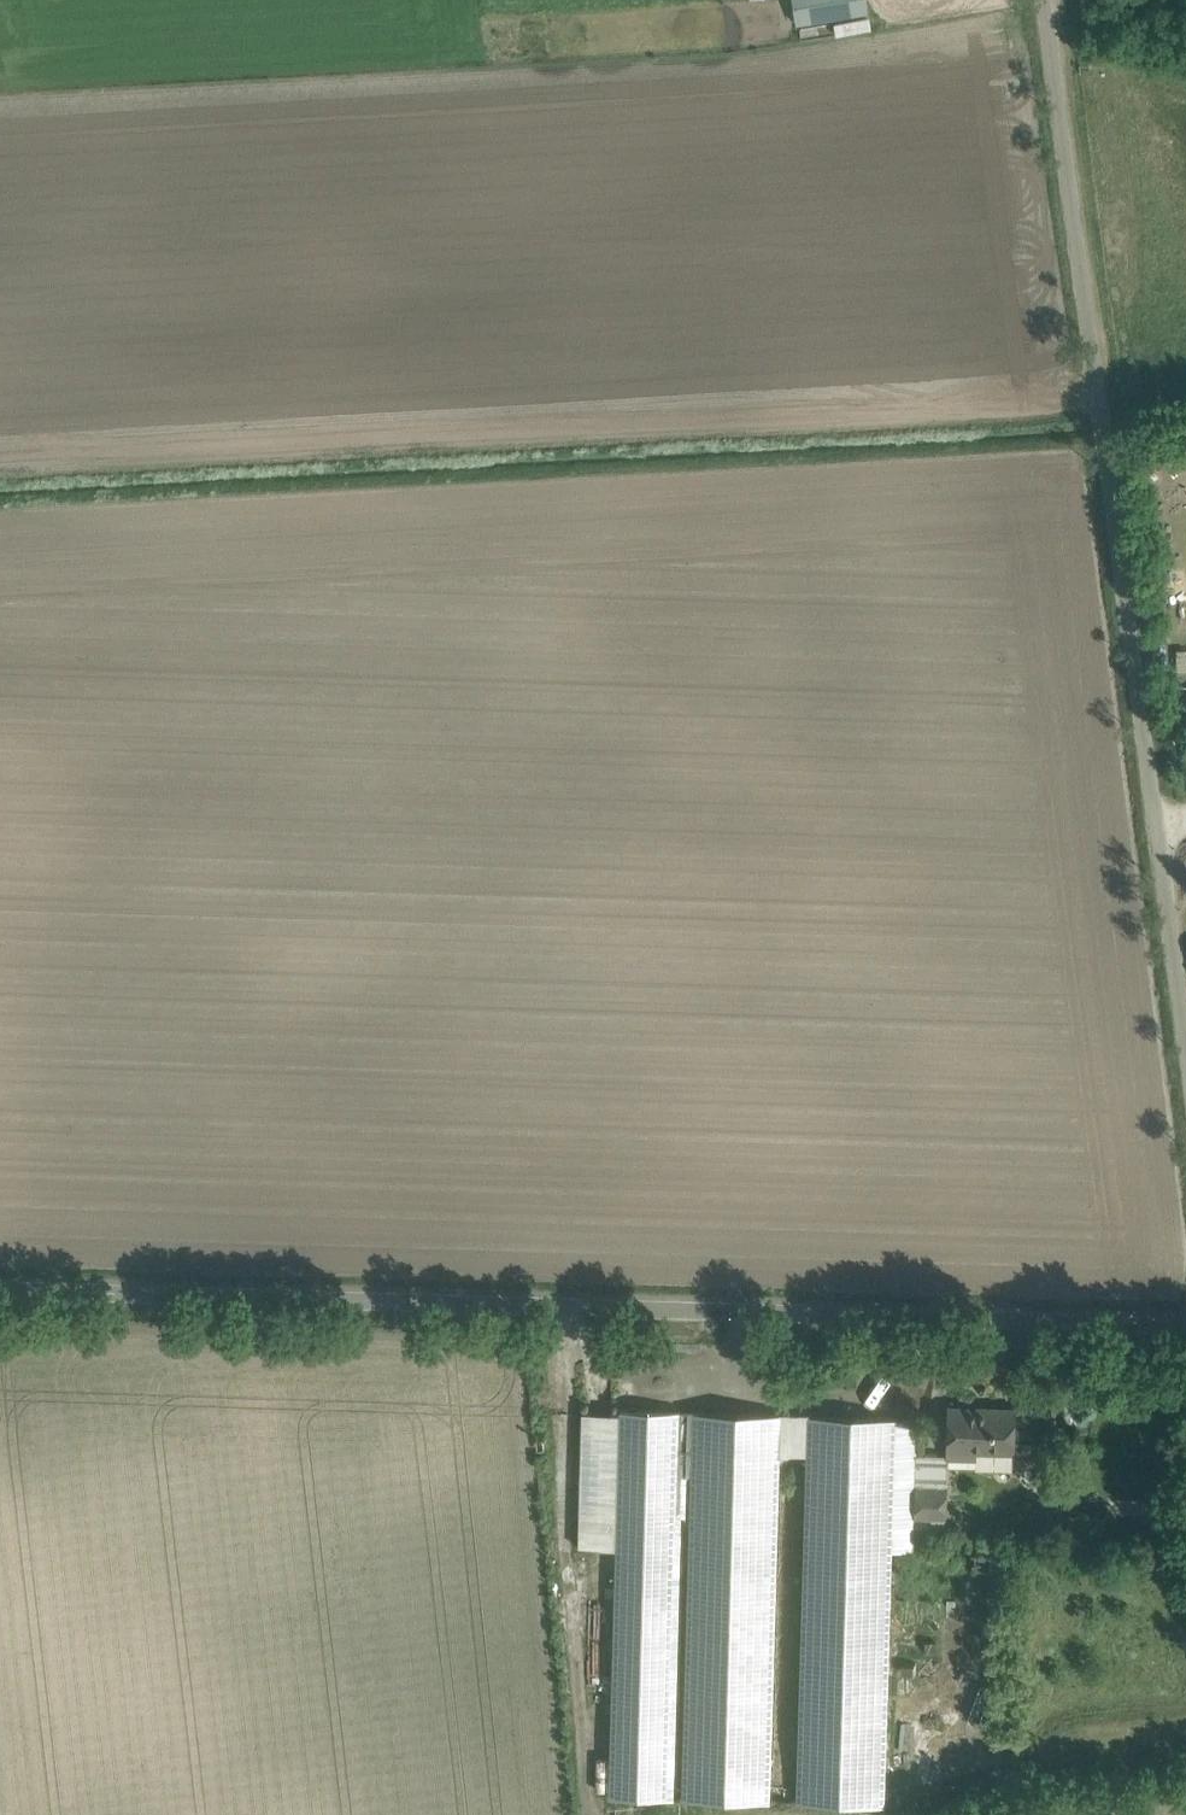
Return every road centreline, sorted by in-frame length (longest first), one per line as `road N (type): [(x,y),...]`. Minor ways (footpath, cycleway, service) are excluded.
road 1 (unclassified): [(0,1290),(1185,1323)]
road 2 (unclassified): [(1185,1038),(1047,0)]

